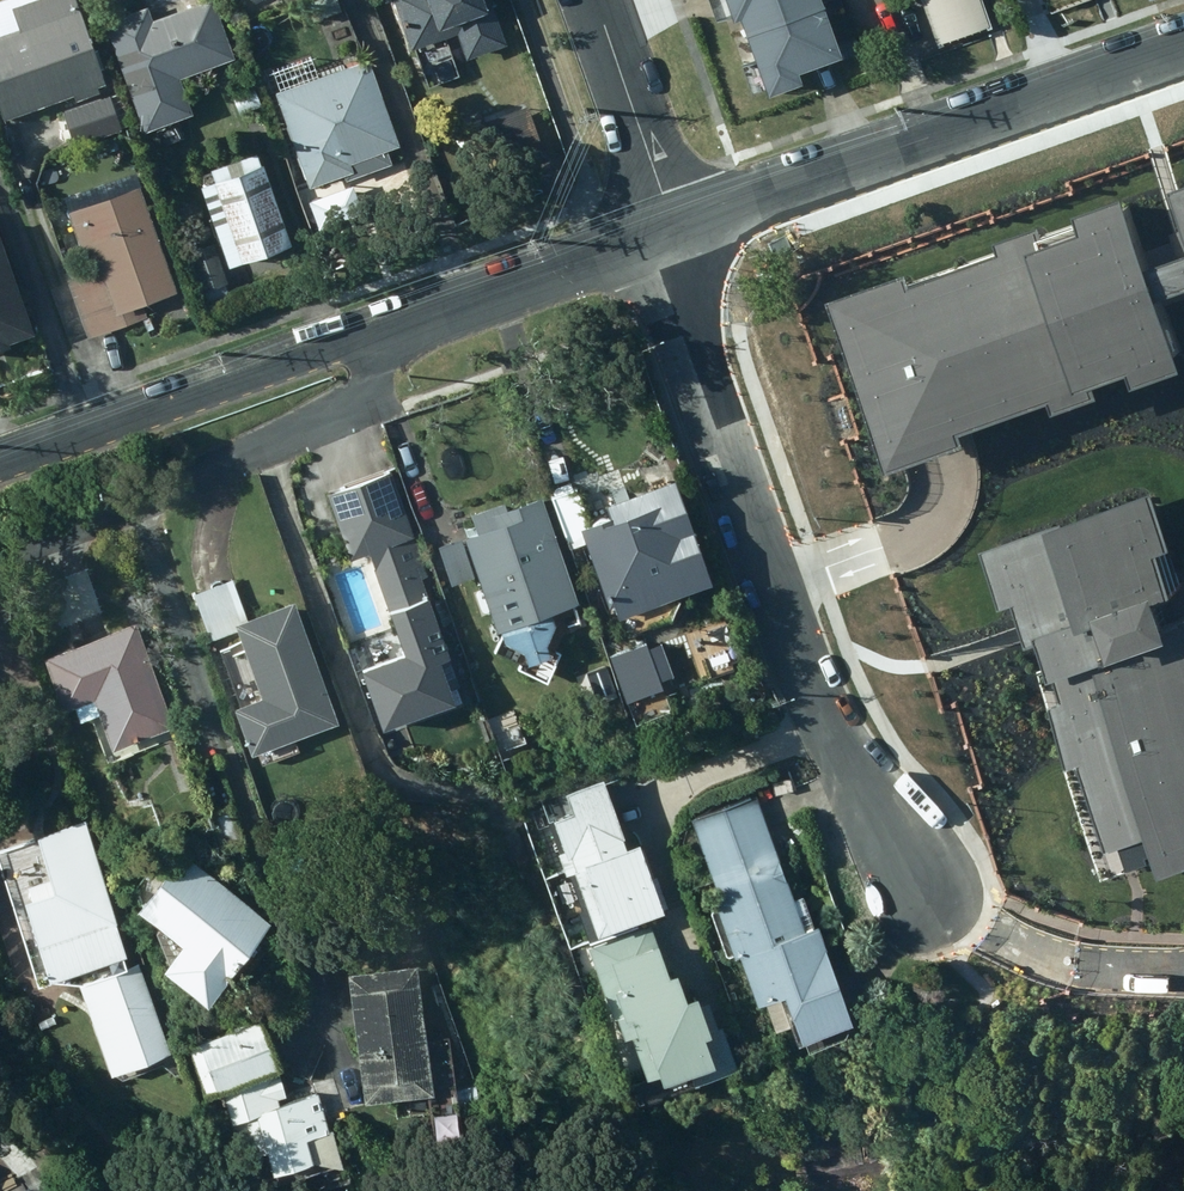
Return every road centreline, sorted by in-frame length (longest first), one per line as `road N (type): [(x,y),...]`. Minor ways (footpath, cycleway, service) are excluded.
road 1 (residential): [(0,462),(402,317),(674,234)]
road 2 (residential): [(915,887),(837,776),(818,728),(699,402),(674,234)]
road 3 (residential): [(674,234),(1183,50)]
road 4 (residential): [(674,234),(592,0)]

